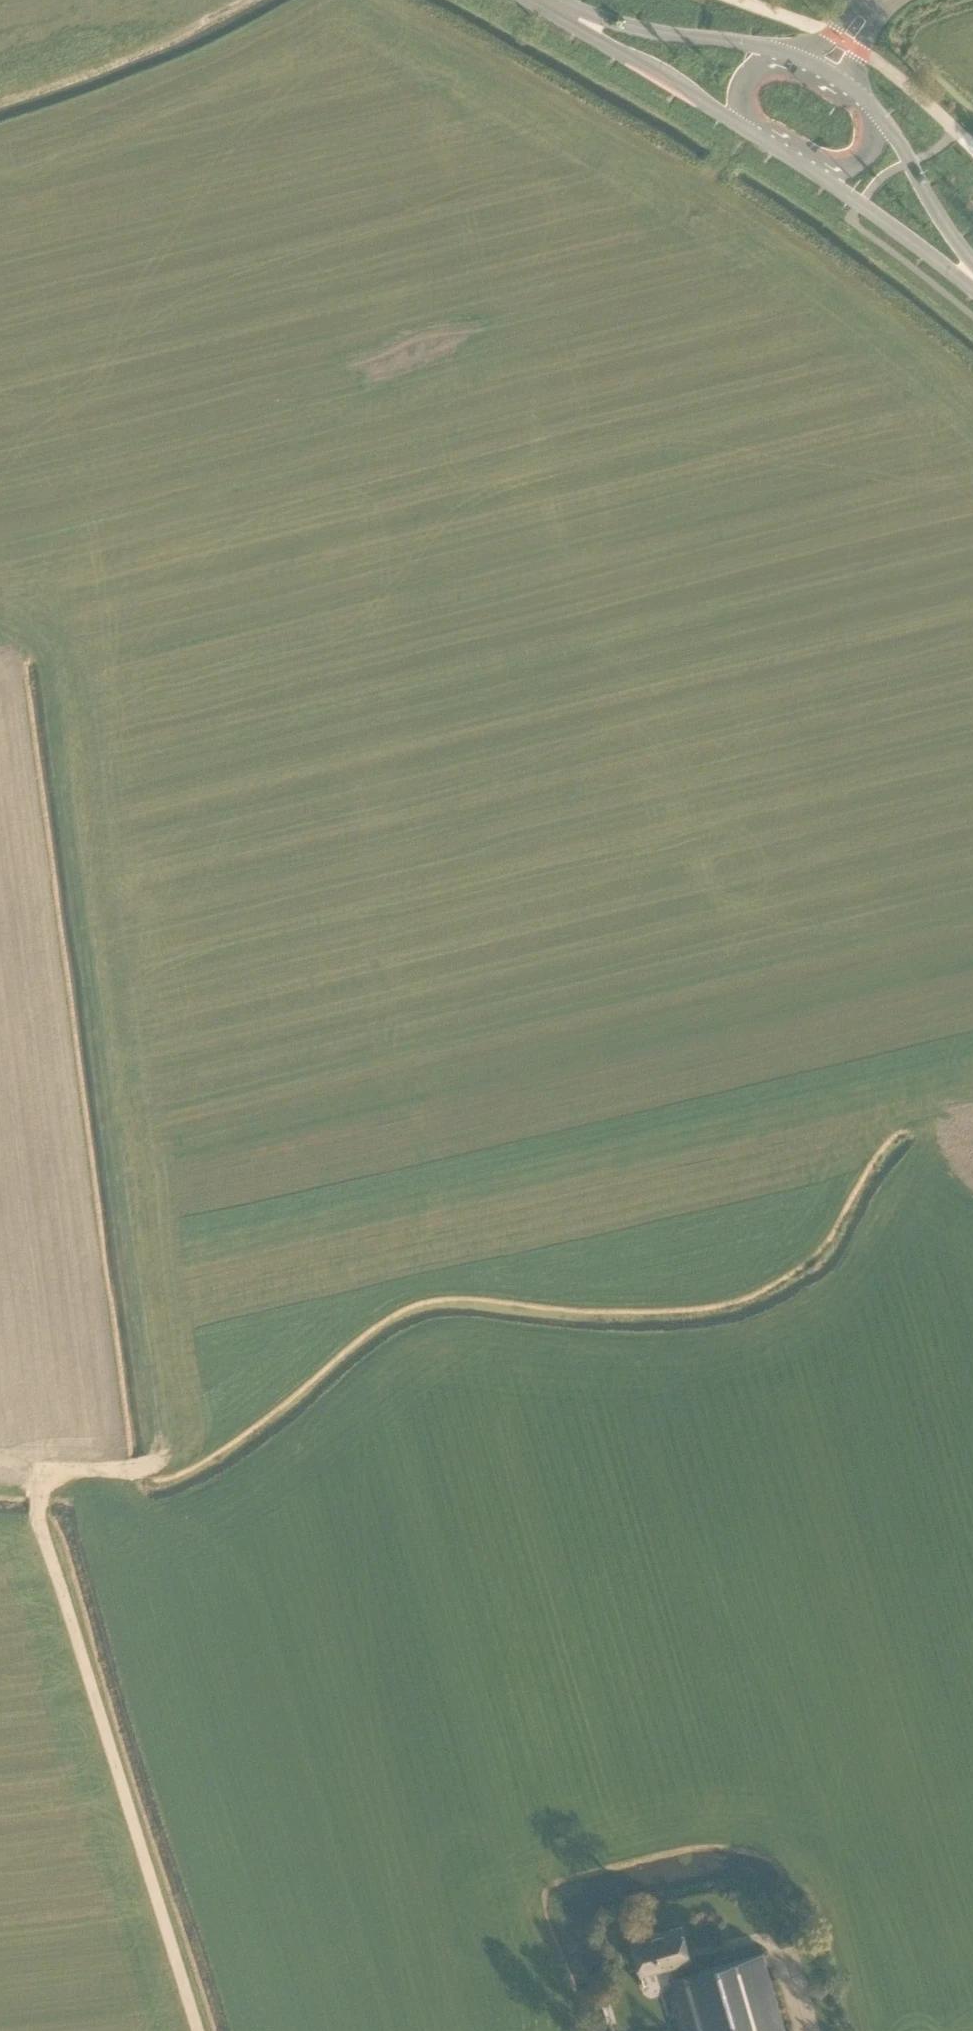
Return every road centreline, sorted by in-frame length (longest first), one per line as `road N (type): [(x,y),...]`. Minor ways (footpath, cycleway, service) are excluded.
road 1 (primary): [(788,52),(660,33),(548,0)]
road 2 (primary): [(542,0),(737,124)]
road 3 (primary): [(820,177),(972,282)]
road 4 (primary): [(972,265),(876,113)]

